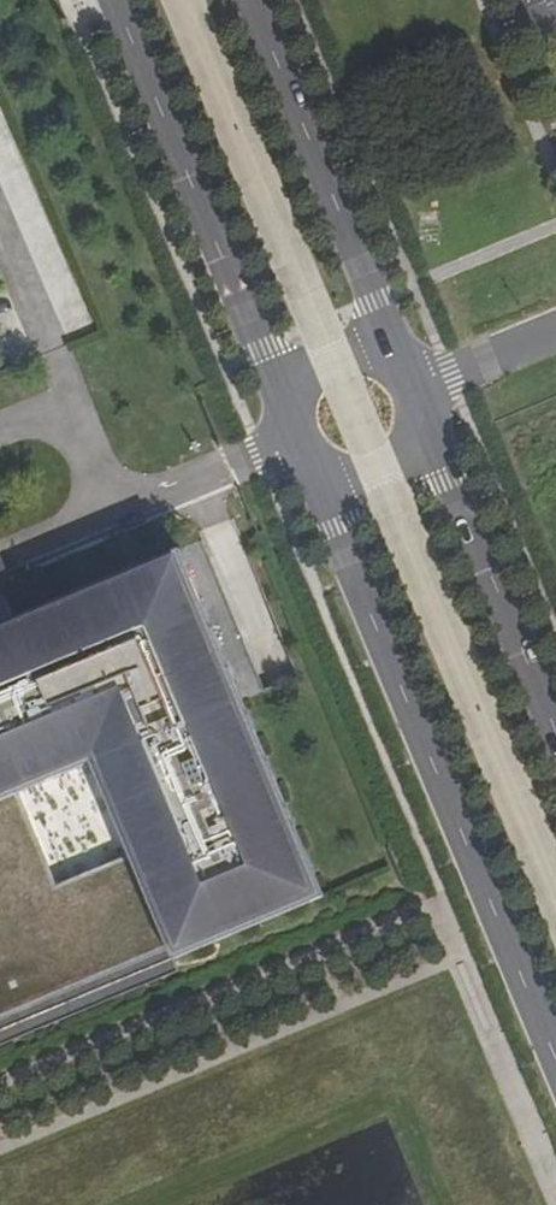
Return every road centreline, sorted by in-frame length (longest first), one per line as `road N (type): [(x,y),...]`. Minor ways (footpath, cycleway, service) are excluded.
road 1 (tertiary): [(314,468),(555,1063)]
road 2 (tertiary): [(116,0),(288,409)]
road 3 (tertiary): [(392,355),(245,0)]
road 4 (tertiary): [(555,732),(425,425)]
road 5 (tertiary): [(314,468),(347,482),(384,477),(418,447),(425,425)]
road 6 (tertiary): [(392,355),(372,347),(330,350),(300,374),(288,409)]

